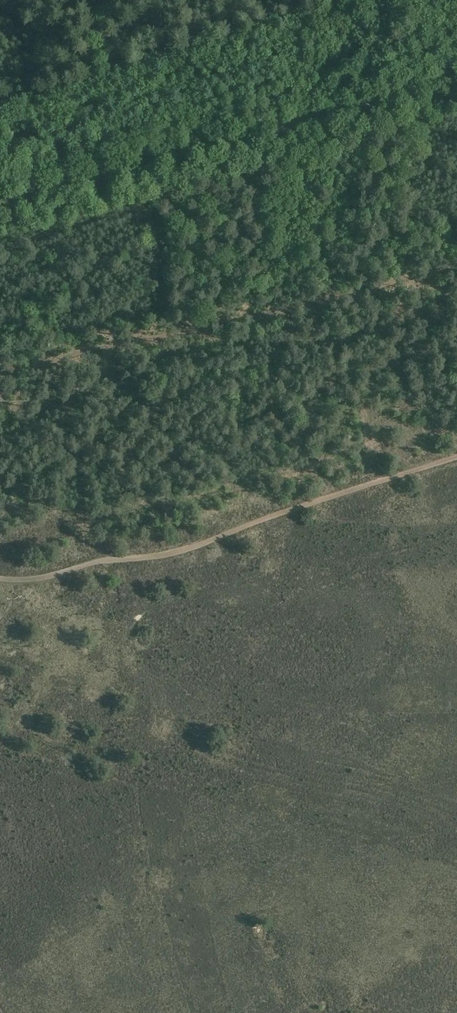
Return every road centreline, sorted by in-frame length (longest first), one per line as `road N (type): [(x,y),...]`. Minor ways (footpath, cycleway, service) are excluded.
road 1 (track): [(0,578),(47,577),(105,559),(186,550),(272,514),(456,457)]
road 2 (tertiary): [(0,200),(456,79)]

